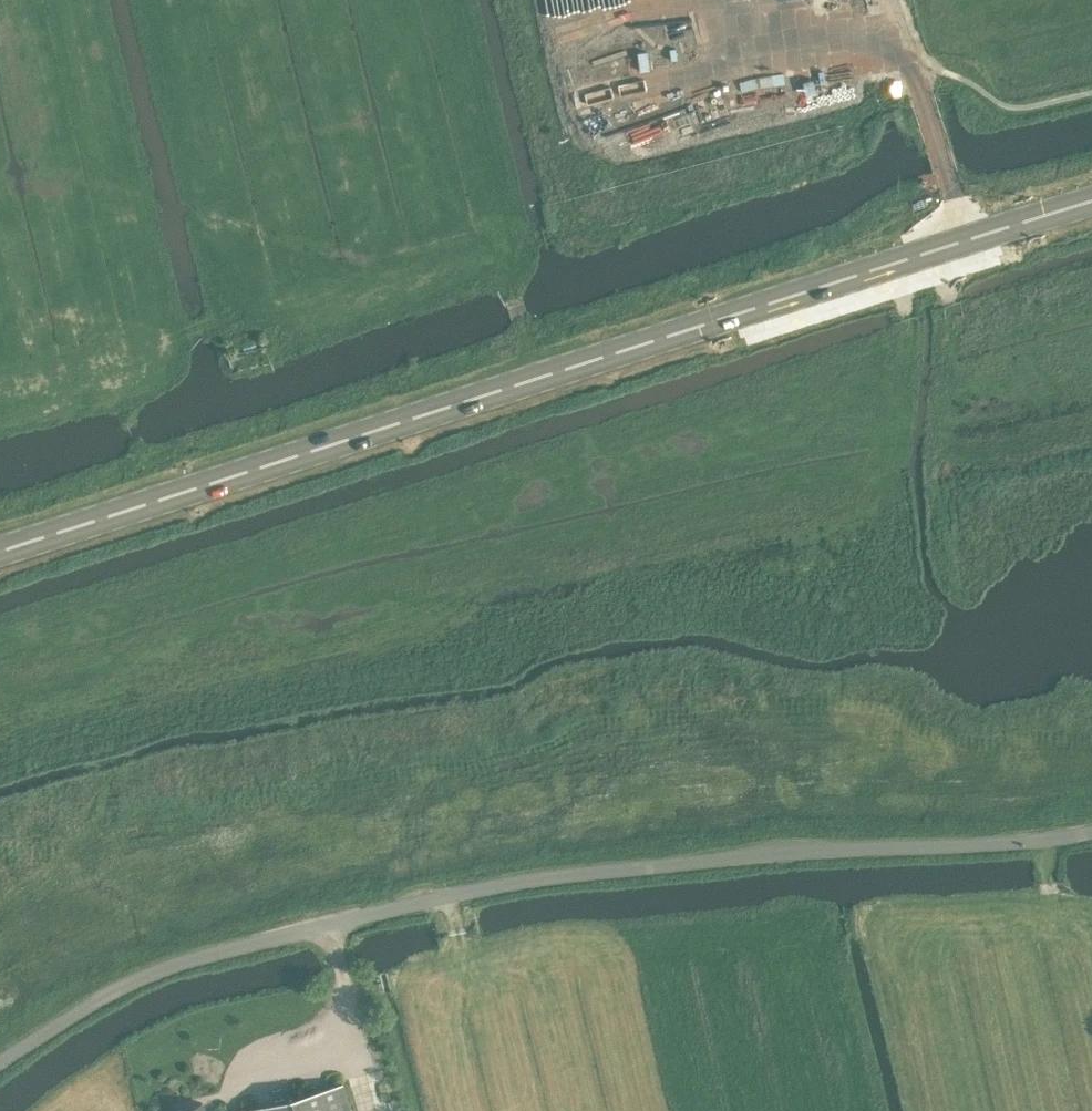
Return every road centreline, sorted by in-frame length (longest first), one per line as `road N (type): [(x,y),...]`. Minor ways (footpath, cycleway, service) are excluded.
road 1 (secondary): [(0,547),(1091,197)]
road 2 (residential): [(0,1061),(110,992),(170,965),(448,894),(786,850),(1091,828)]
road 3 (track): [(1063,963),(1050,835)]

